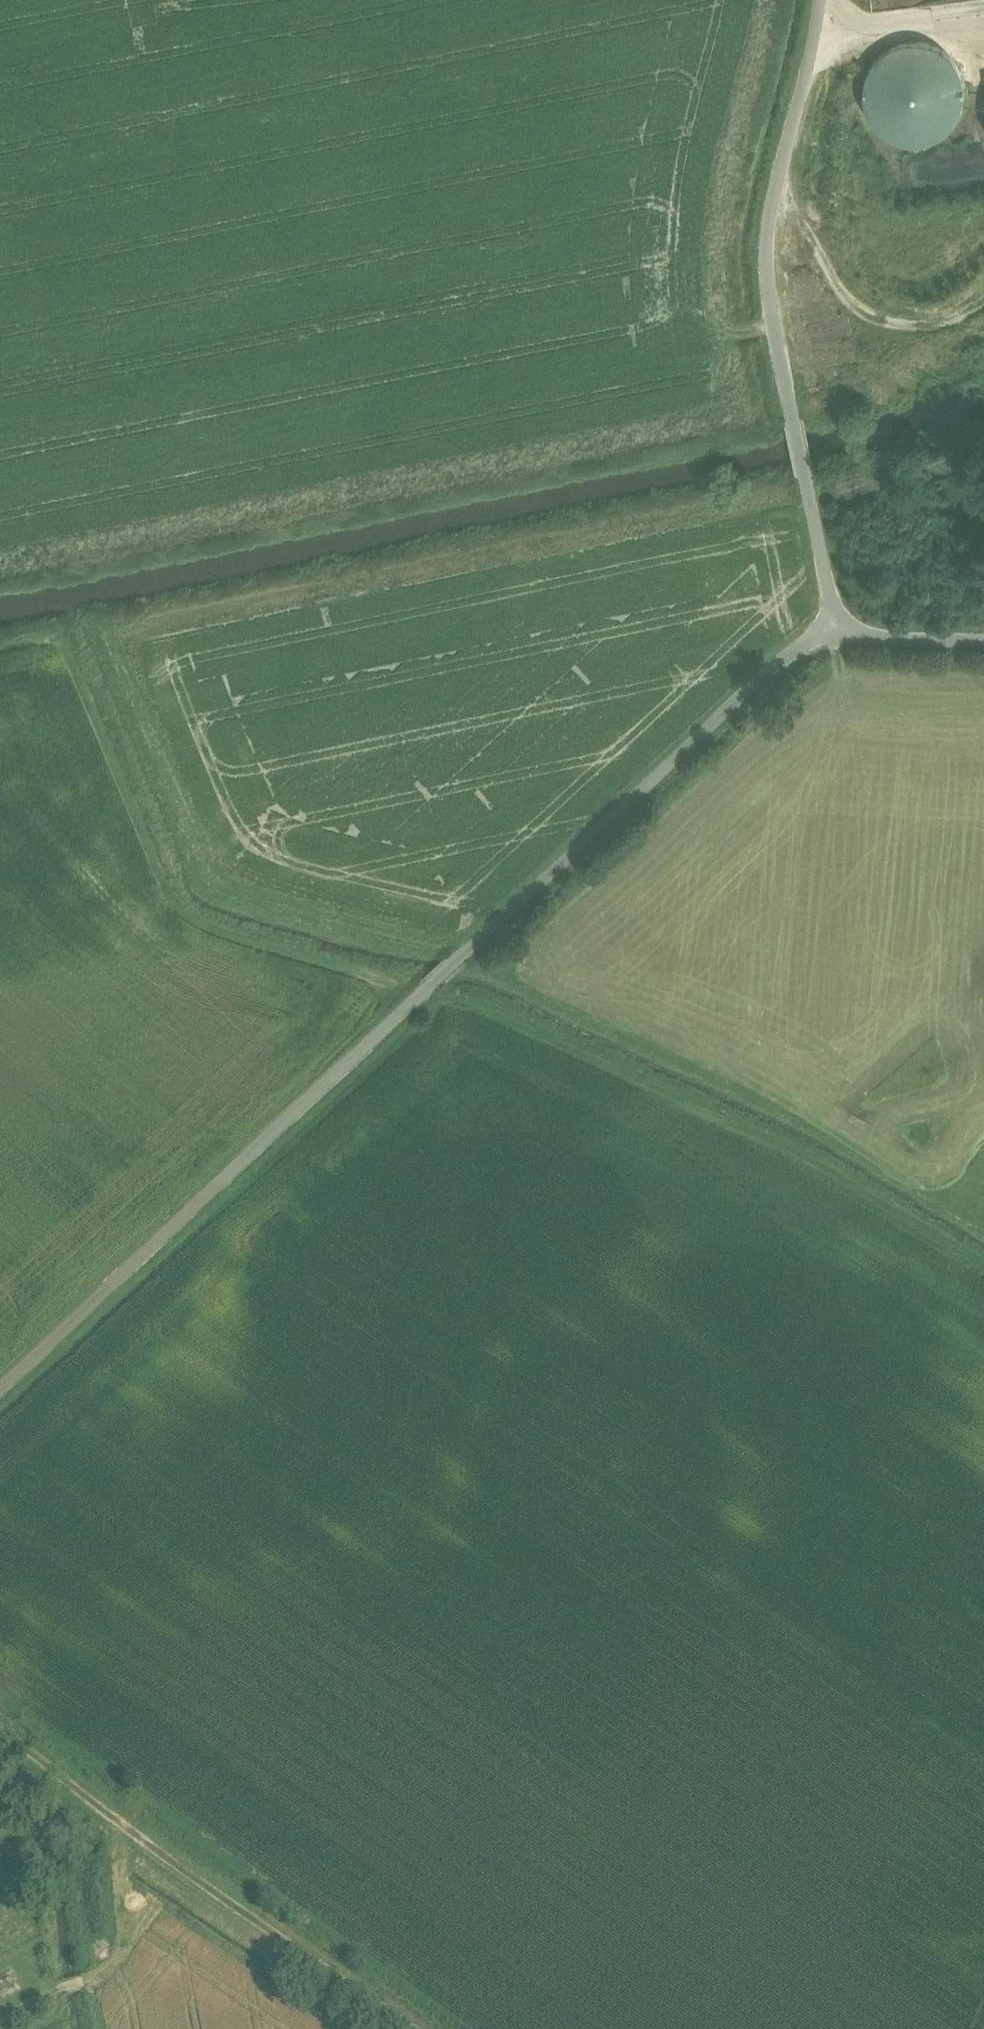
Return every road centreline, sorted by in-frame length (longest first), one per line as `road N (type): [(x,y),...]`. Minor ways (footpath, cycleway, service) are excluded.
road 1 (unclassified): [(0,1388),(799,647),(837,632)]
road 2 (unclassified): [(821,0),(767,257),(837,632)]
road 3 (track): [(0,2020),(103,1975),(117,1961),(116,1926)]
road 4 (unclassified): [(837,632),(983,639)]

